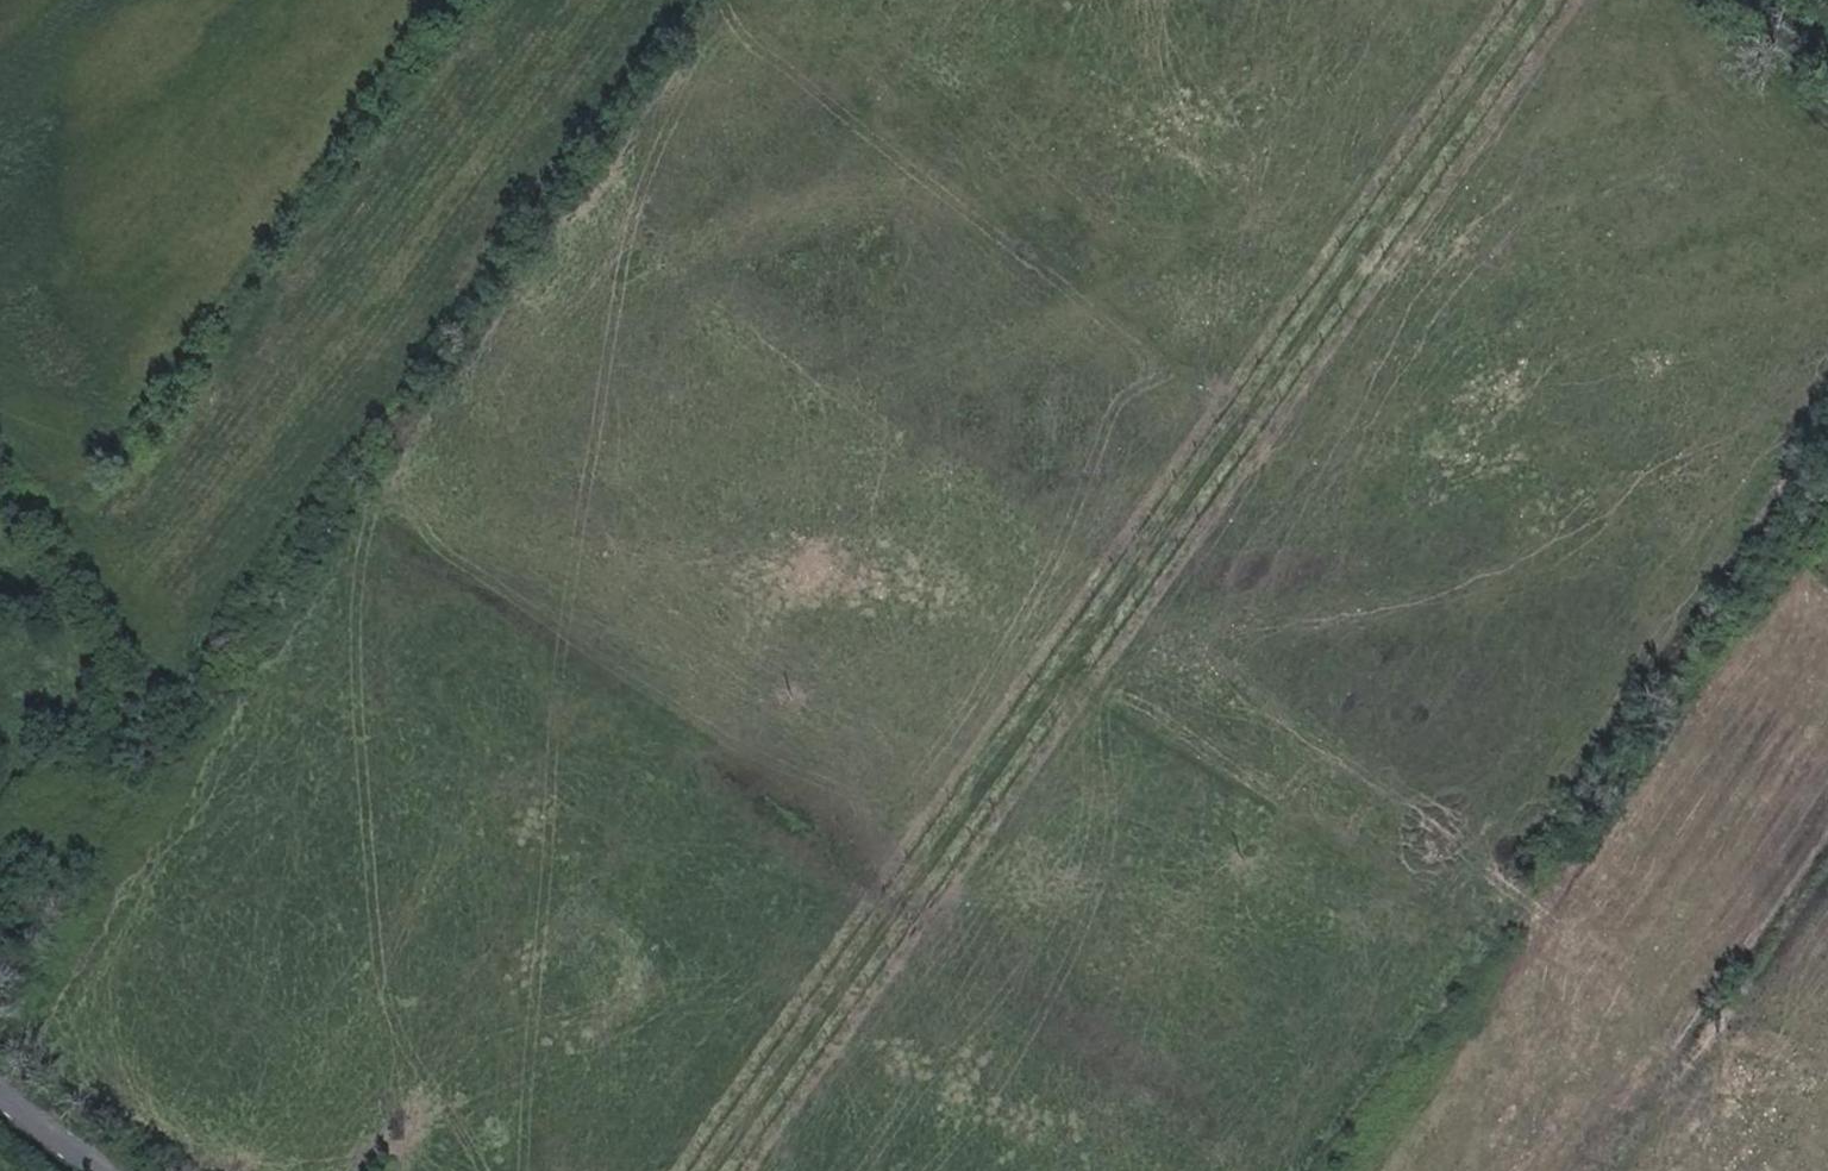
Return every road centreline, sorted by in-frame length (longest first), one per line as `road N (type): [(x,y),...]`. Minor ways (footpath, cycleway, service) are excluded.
road 1 (tertiary): [(0,1092),(105,1170)]

